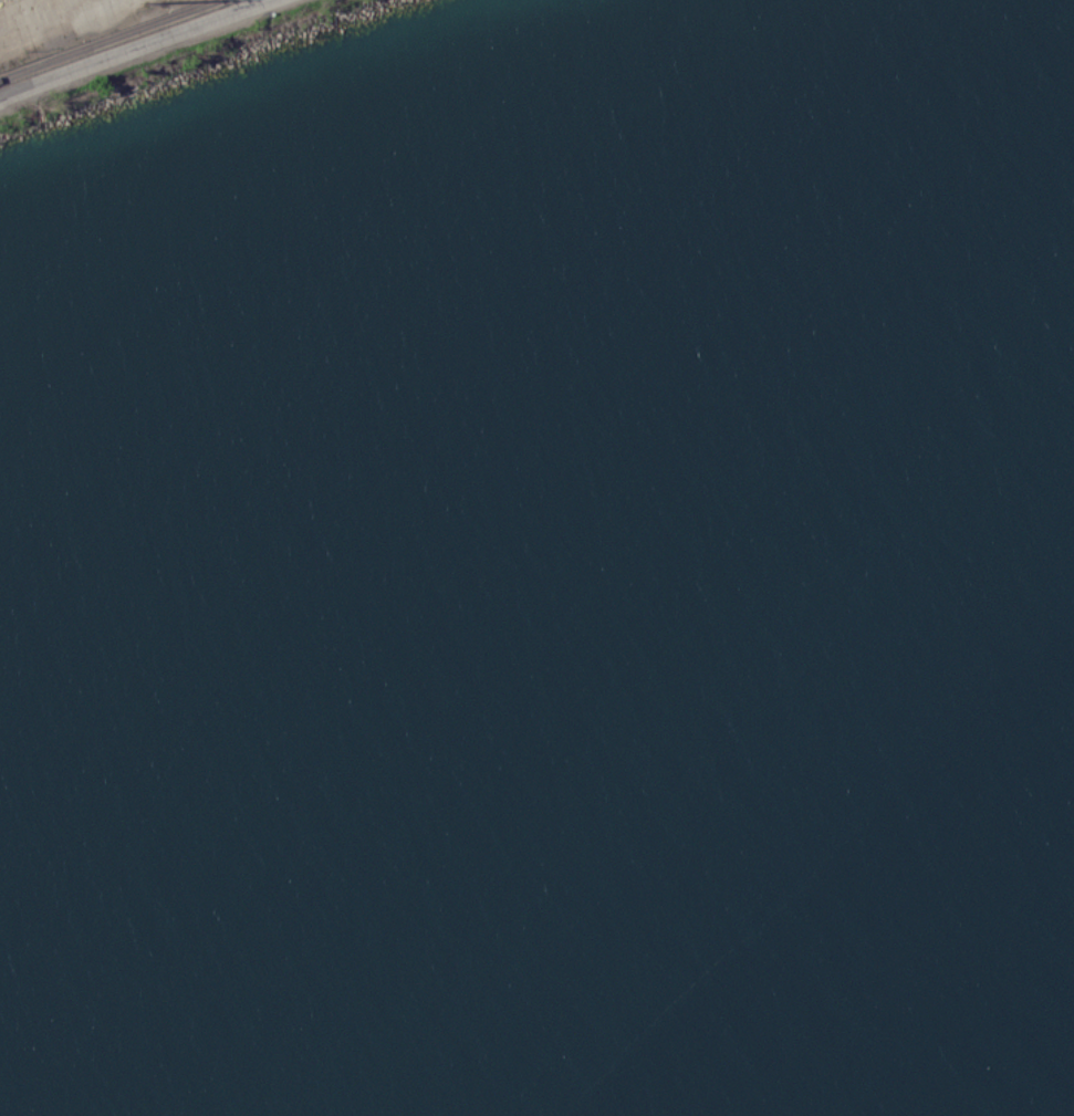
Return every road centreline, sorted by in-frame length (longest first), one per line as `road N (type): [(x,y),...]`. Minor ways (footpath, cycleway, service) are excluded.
road 1 (residential): [(0,98),(261,0)]
road 2 (residential): [(221,0),(0,80)]

